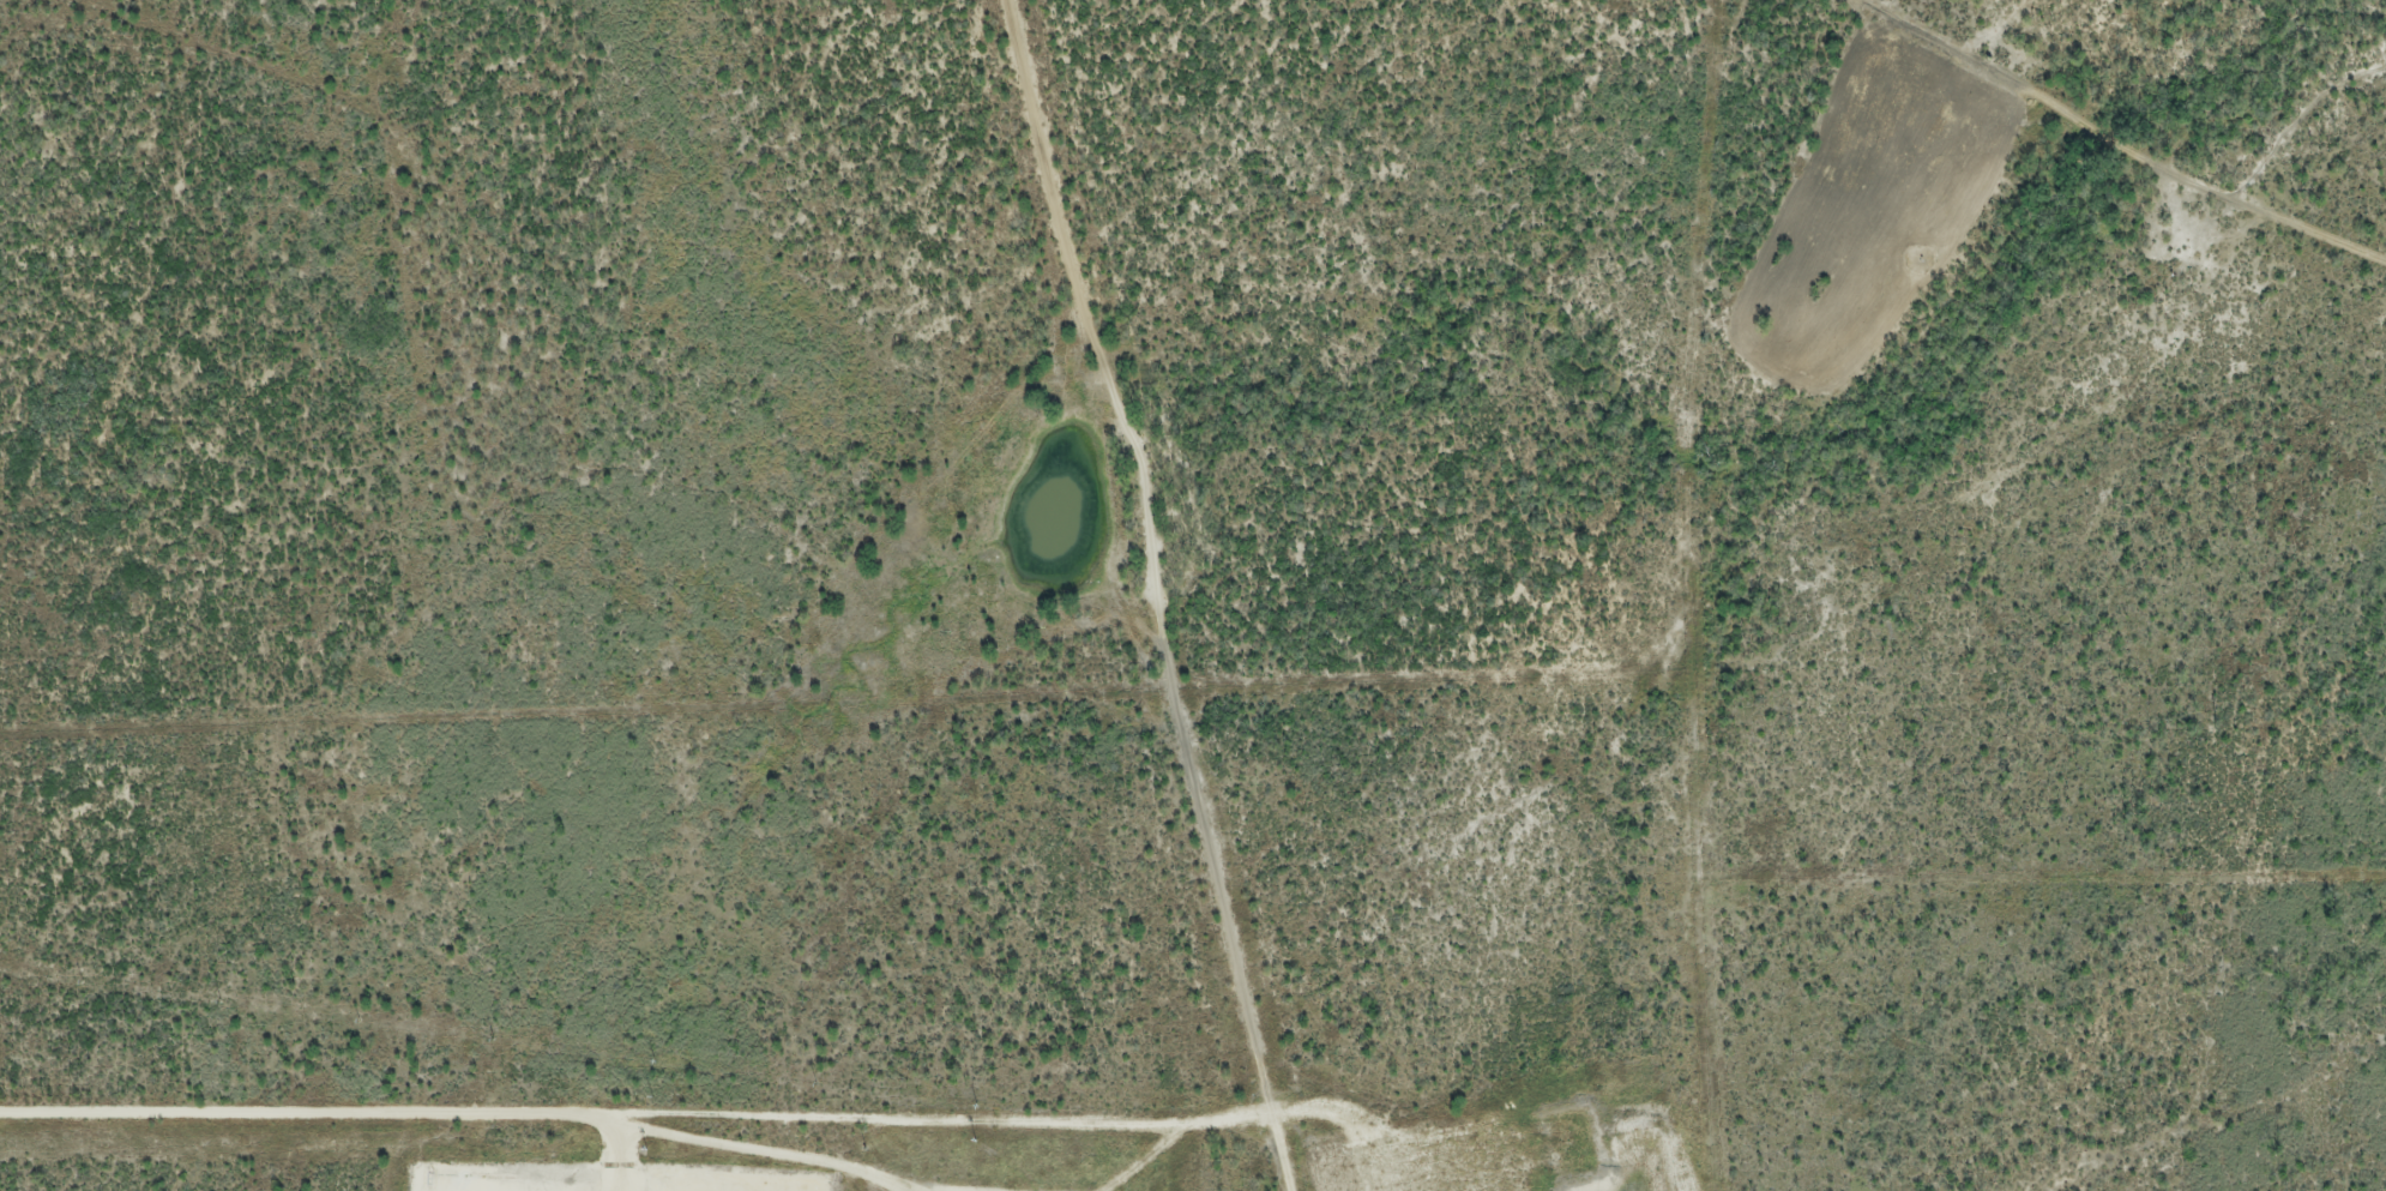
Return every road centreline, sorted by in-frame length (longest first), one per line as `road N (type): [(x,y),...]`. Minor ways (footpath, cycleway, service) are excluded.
road 1 (residential): [(0,1111),(1330,1114),(1368,1124)]

